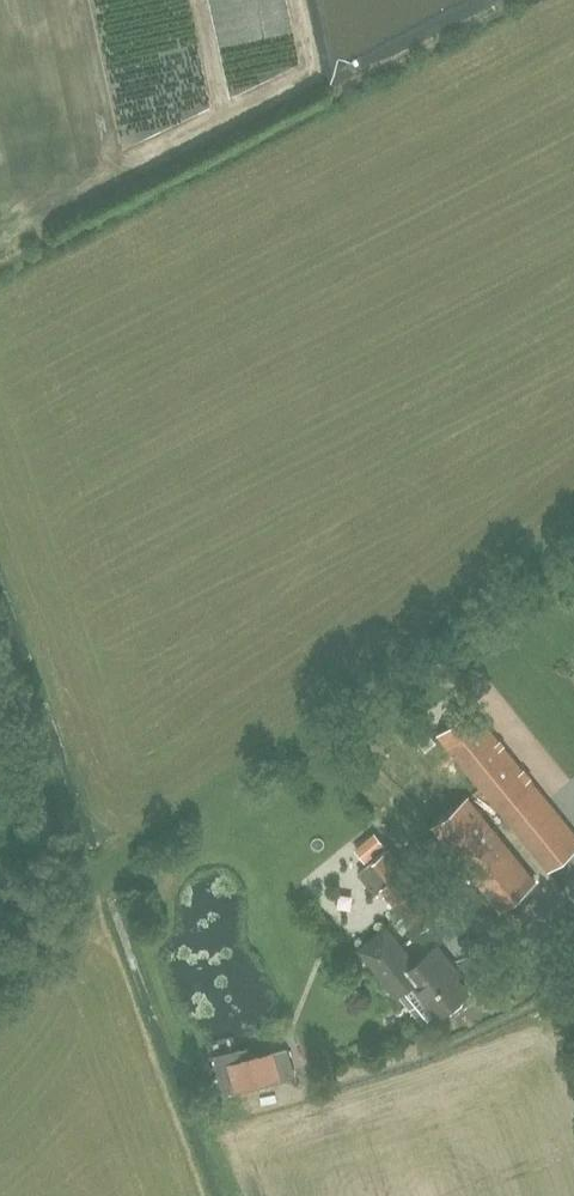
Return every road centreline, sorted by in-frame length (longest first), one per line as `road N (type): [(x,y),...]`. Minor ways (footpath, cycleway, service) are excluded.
road 1 (track): [(0,234),(93,198),(307,87),(316,50),(305,0)]
road 2 (track): [(93,198),(49,0)]
road 3 (track): [(174,0),(203,136)]

